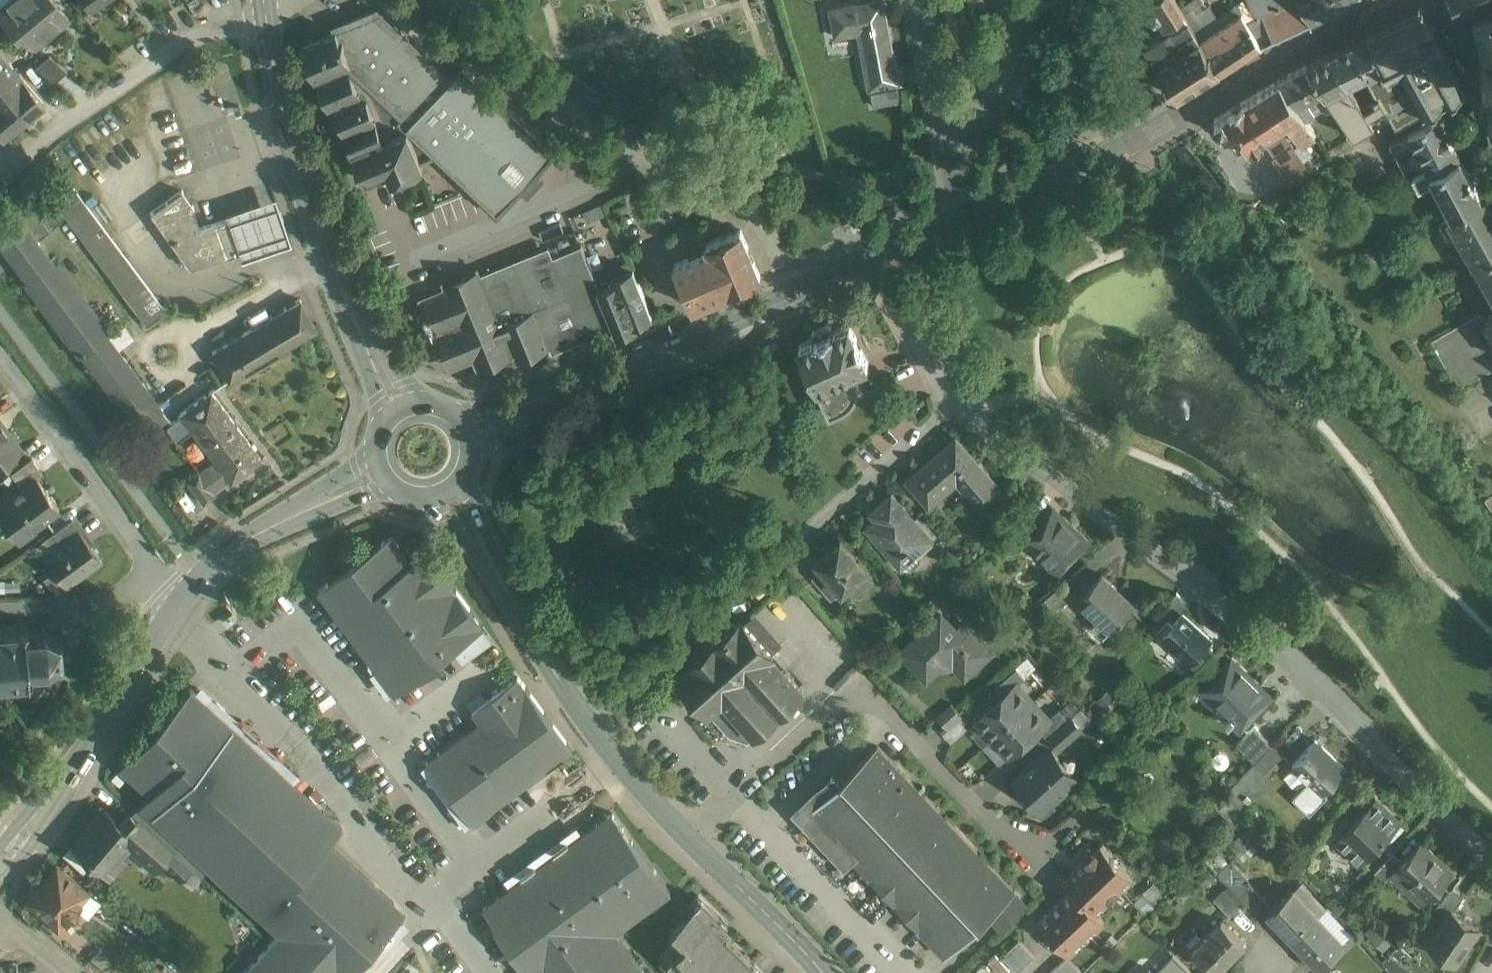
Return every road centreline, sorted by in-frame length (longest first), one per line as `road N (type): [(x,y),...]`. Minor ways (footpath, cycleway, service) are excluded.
road 1 (residential): [(1491,864),(1184,569),(950,405)]
road 2 (residential): [(1078,823),(1032,861),(1007,846),(871,698),(853,695),(688,840)]
road 3 (residential): [(586,720),(950,405)]
road 4 (residential): [(968,214),(1387,0)]
road 5 (residential): [(794,290),(772,236),(749,212),(620,140),(530,71),(458,0)]
road 6 (primary): [(263,2),(304,189),(399,409)]
road 7 (primary): [(188,593),(133,669),(52,811),(0,872)]
road 8 (residential): [(490,422),(794,290)]
road 9 (residential): [(0,170),(163,58),(240,23),(263,2)]
road 10 (primary): [(447,489),(586,720)]
road 11 (residential): [(0,355),(163,568)]
road 12 (primary): [(379,467),(239,545),(188,593)]
road 13 (residential): [(968,214),(917,0)]
road 14 (primary): [(688,840),(822,972)]
road 15 (residential): [(163,568),(95,608),(0,613)]
road 16 (residential): [(950,405),(869,256)]
road 17 (primary): [(586,720),(688,840)]
road 18 (residential): [(1433,0),(1491,120)]

